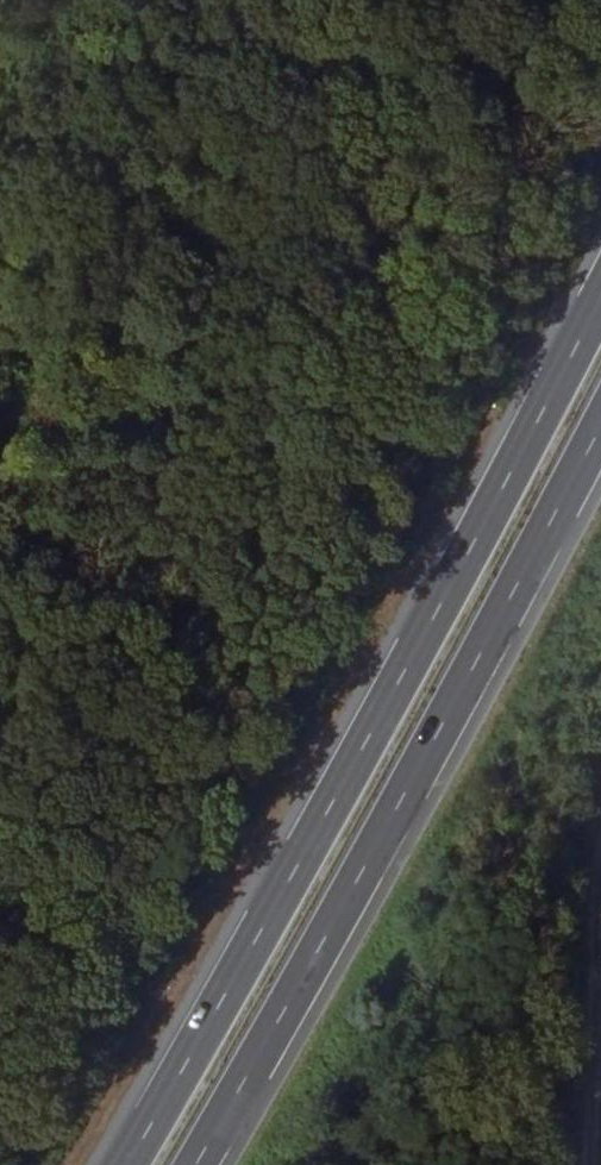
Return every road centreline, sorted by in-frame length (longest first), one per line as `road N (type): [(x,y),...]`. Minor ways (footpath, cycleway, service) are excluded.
road 1 (trunk): [(600,320),(270,936),(128,1164)]
road 2 (trunk): [(191,1164),(334,924),(600,437)]
road 3 (track): [(600,759),(589,1164)]

